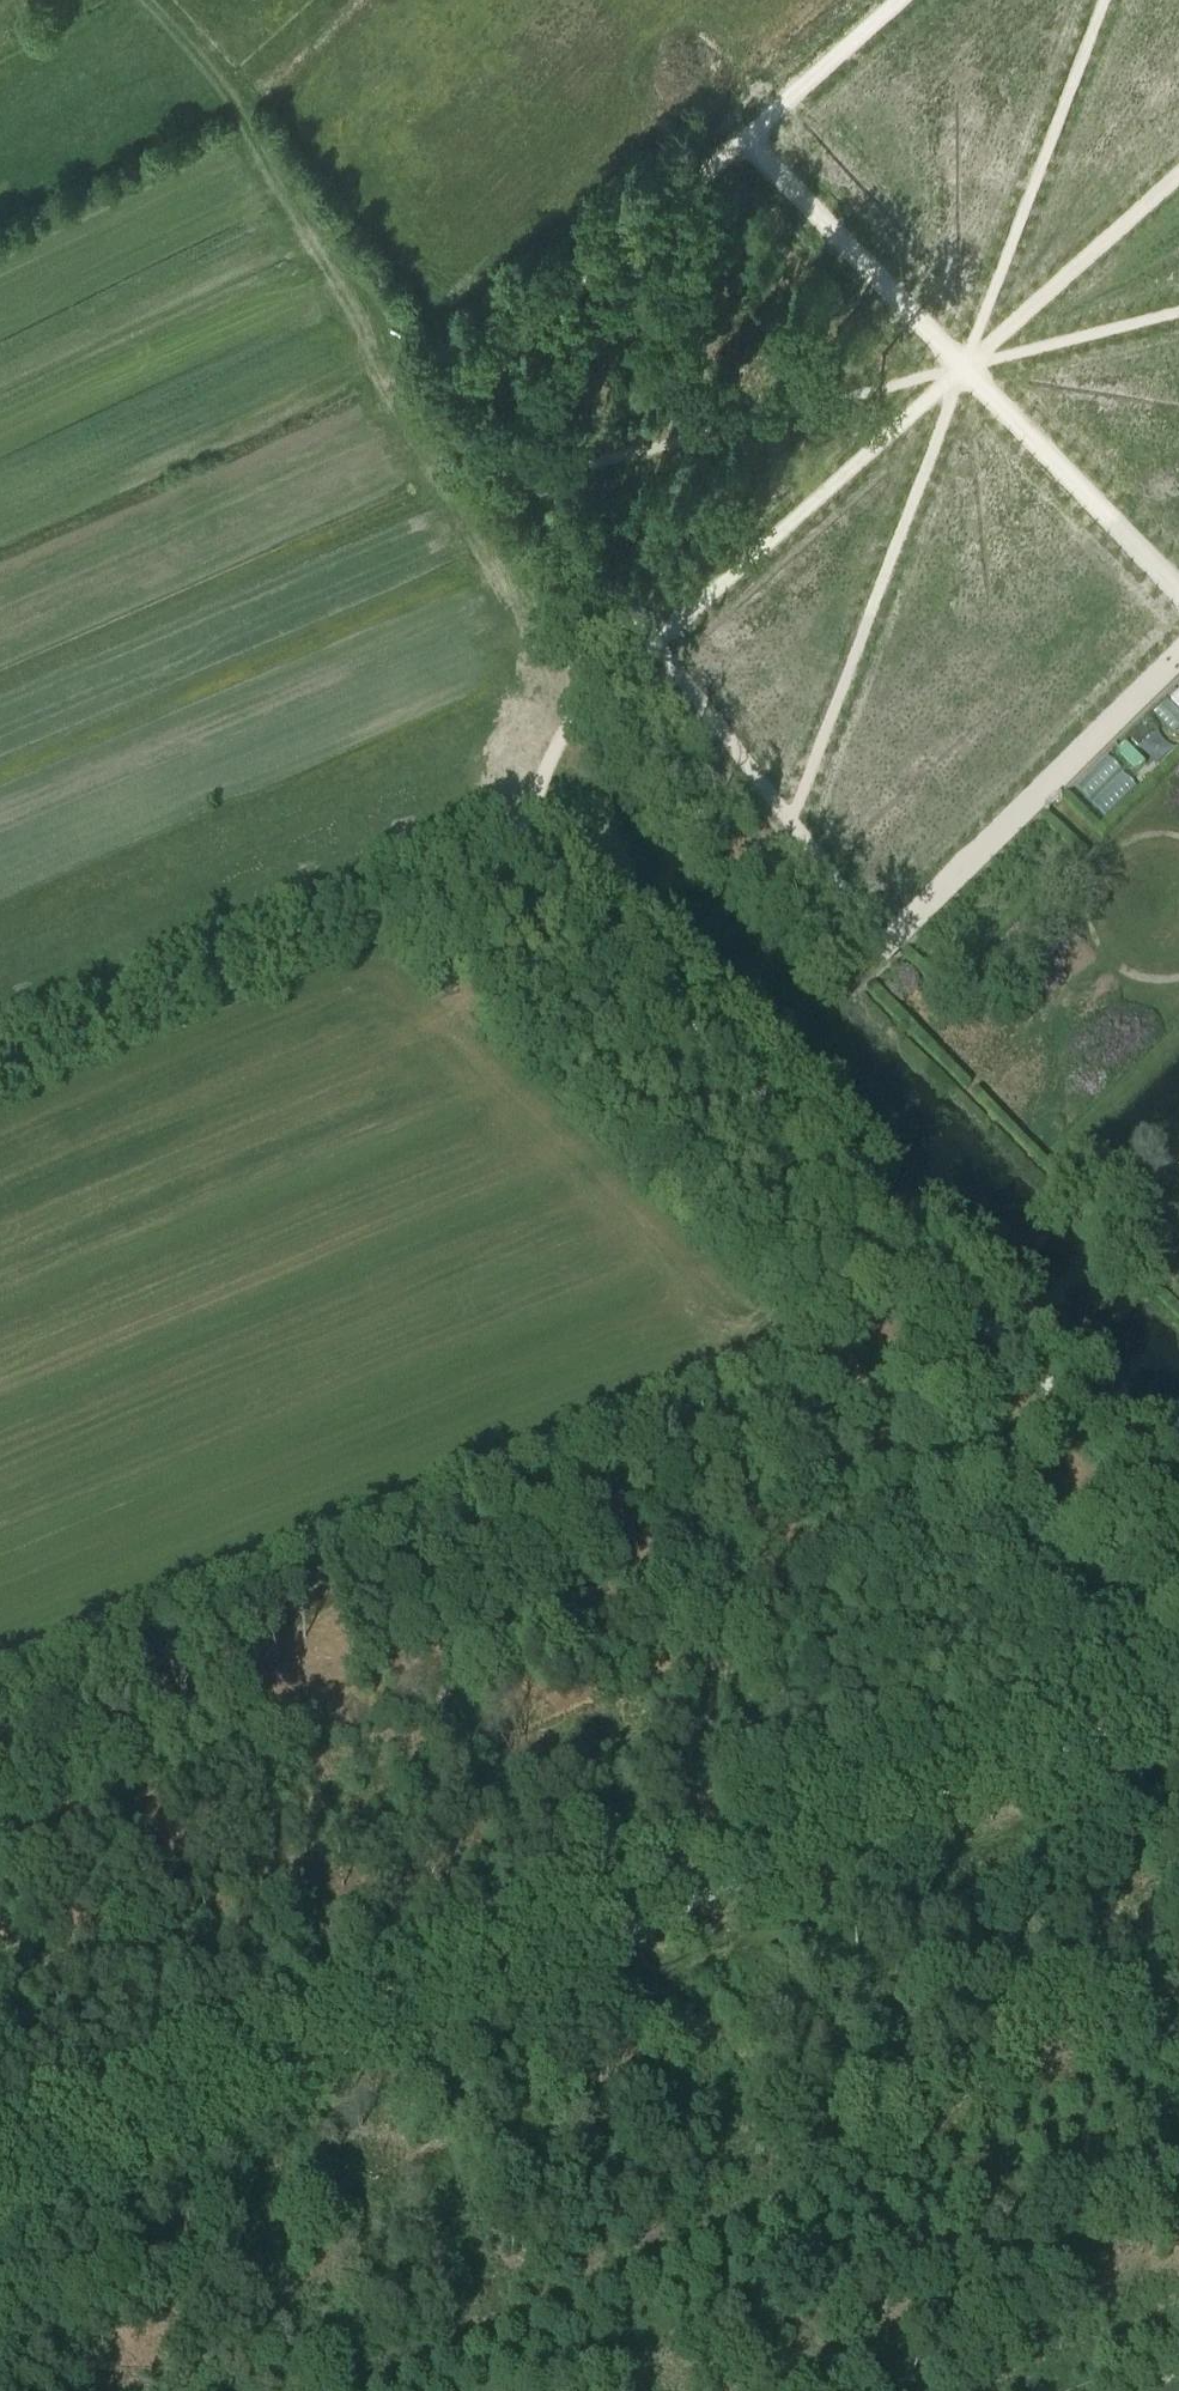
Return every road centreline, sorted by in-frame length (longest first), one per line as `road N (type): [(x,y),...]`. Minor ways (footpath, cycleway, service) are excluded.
road 1 (track): [(1178,1694),(1166,1707),(0,2190)]

